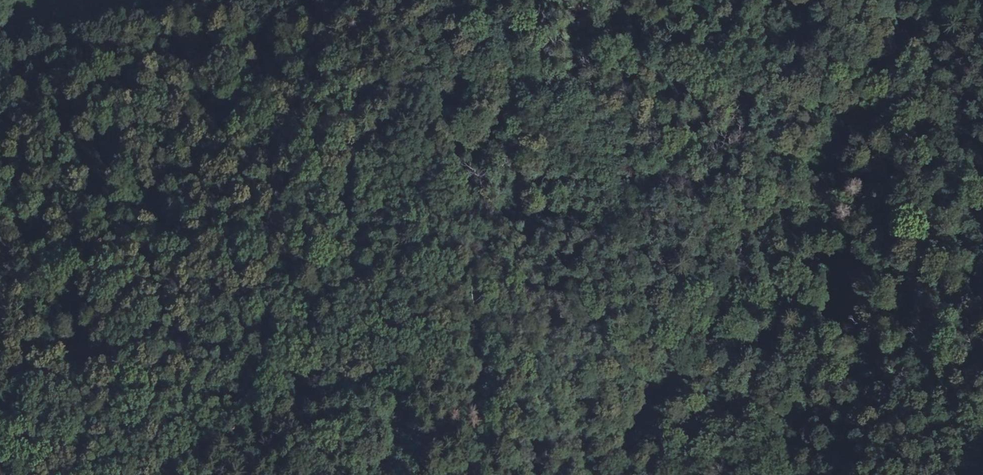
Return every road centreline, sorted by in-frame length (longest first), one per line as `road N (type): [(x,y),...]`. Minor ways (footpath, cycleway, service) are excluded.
road 1 (track): [(182,465),(283,409),(402,377),(470,389),(492,407),(518,474)]

